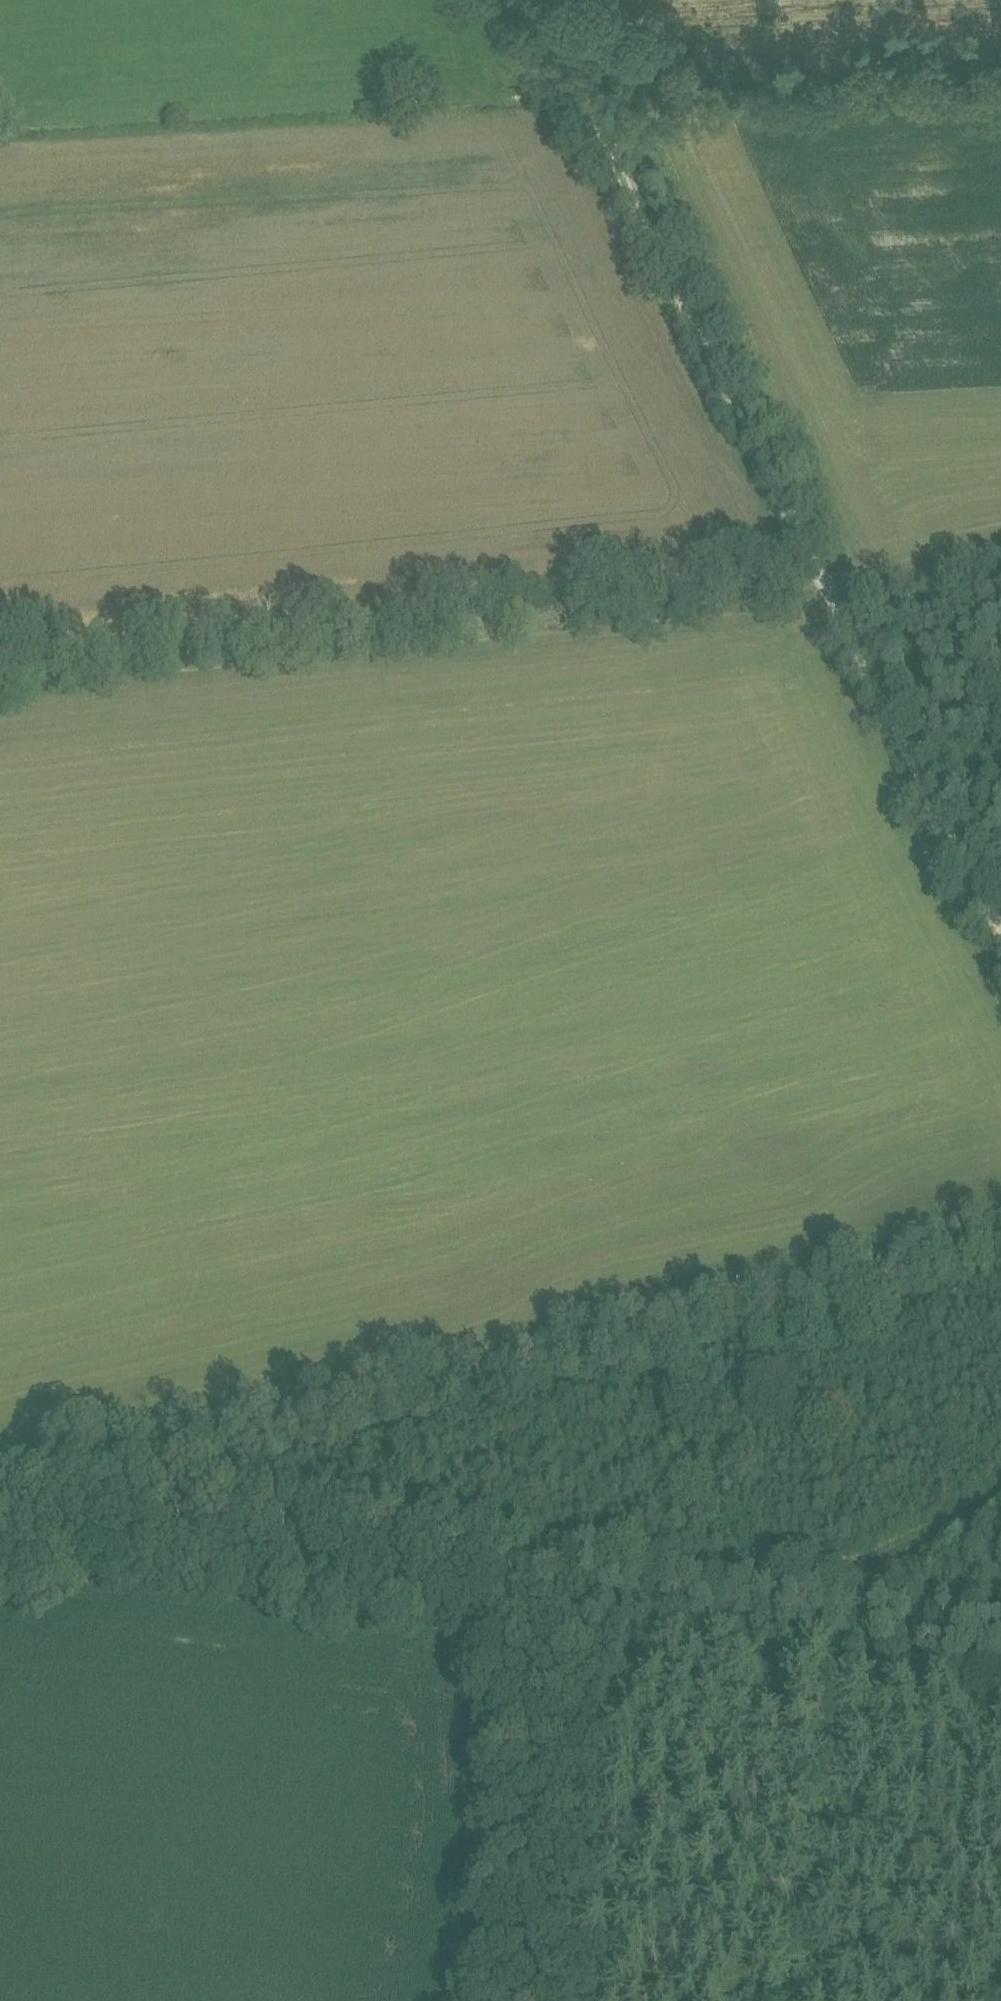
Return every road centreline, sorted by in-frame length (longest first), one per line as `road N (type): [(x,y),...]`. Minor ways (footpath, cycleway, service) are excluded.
road 1 (track): [(1000,932),(593,103)]
road 2 (track): [(0,672),(828,584)]

